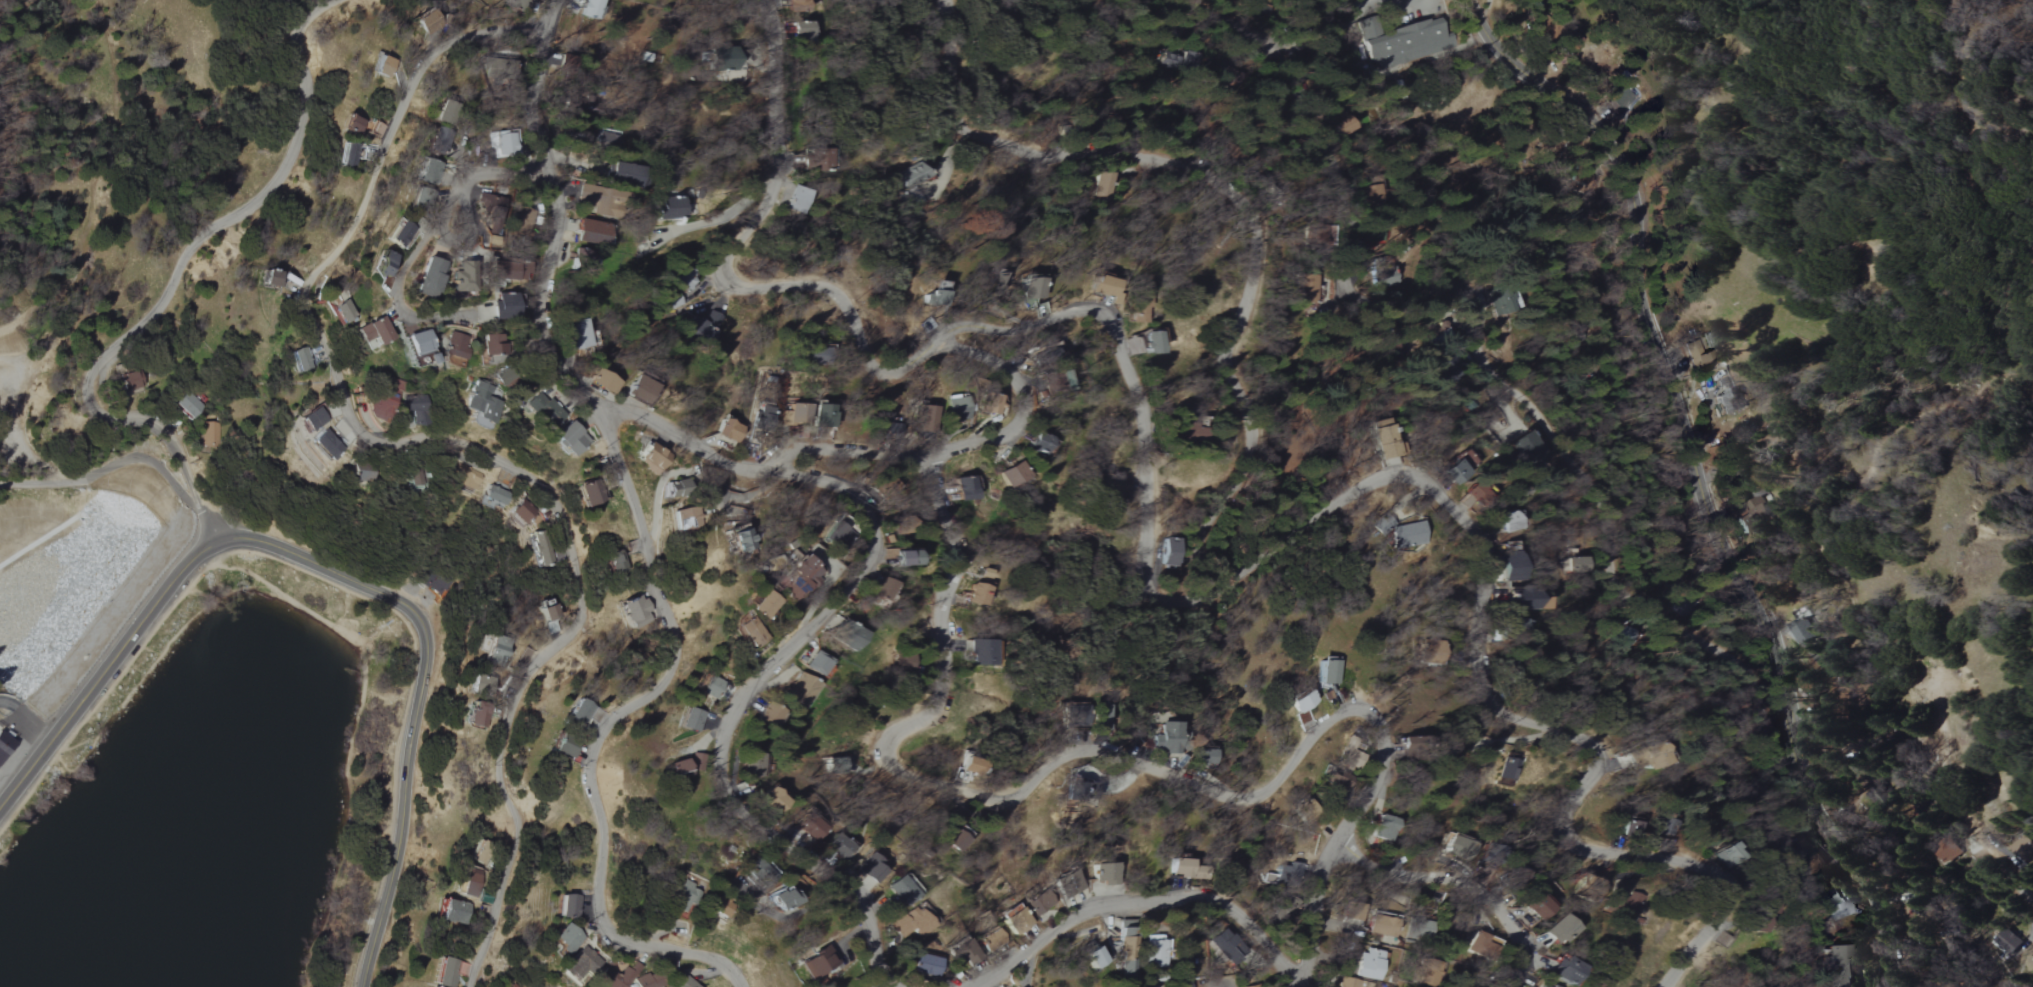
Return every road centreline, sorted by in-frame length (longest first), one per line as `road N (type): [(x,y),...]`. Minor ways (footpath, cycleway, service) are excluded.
road 1 (residential): [(477,986),(522,845),(503,765),(545,656),(583,621),(577,568),(553,496),(514,469),(481,448),(428,437),(381,443),(355,426),(329,337),(306,309),(309,286),(359,225),(432,64),(479,34),(547,21)]
road 2 (residential): [(931,462),(936,504),(956,555),(940,608),(953,682),(940,712),(887,742),(894,769),(996,802),(1019,796),(1081,748),(1260,796),(1330,713),(1353,706),(1370,719),(1375,770),(1316,875),(1297,983)]
road 3 (residential): [(779,0),(792,111),(787,152),(774,200),(725,272),(735,287),(847,291),(862,311),(873,366),(891,376),(962,331),(1031,327),(1095,308),(1108,314),(1149,408),(1146,581),(1163,598),(1201,605),(1226,596),(1252,571)]
road 4 (residential): [(547,21),(554,33),(538,100),(563,222),(541,303),(544,338),(601,408),(673,649),(662,689),(601,748),(595,785),(608,829),(601,910),(607,934),(636,949),(703,956),(736,986)]
road 5 (residential): [(1230,0),(1333,177),(1454,261),(1528,360),(1640,572),(1669,615),(1720,655),(1790,769)]
road 6 (residential): [(1668,986),(1706,936),(1716,905),(1708,869),(1588,849),(1564,834),(1599,765),(1584,739),(1497,713),(1483,689),(1487,567),(1466,522),(1428,491),(1386,473),(1252,571)]
road 7 (residential): [(1252,571),(1216,567),(1201,560),(1197,546),(1249,475),(1256,448),(1253,413),(1227,363),(1274,226),(1271,175),(1237,155),(1154,162),(1046,155),(985,140),(973,133),(960,95),(948,0)]
road 8 (residential): [(892,986),(884,981),(869,905),(739,793),(722,759),(756,684),(869,573),(878,547),(867,509),(832,484),(747,469),(638,412),(601,408)]
road 9 (residential): [(216,541),(167,434),(149,421),(109,414),(91,400),(89,377),(159,307),(200,235),(247,214),(281,172),(302,134),(310,79),(296,38),(345,0)]
road 10 (residential): [(1477,0),(1490,38),(1607,137),(1627,174),(1648,332),(1670,382),(1705,520),(1758,620)]
road 11 (residential): [(216,541),(243,539),(313,561),(400,599),(429,638),(399,849),(363,986)]
road 12 (residential): [(775,473),(803,447),(931,462),(1029,422),(1028,374),(947,341)]
road 13 (residential): [(1758,620),(1788,723),(1790,769),(1809,820),(1880,920),(1885,986)]
road 14 (residential): [(978,986),(1087,906),(1201,896),(1226,908),(1297,983)]
road 15 (residential): [(544,142),(508,159),(454,203),(401,278),(398,309),(417,320),(481,313)]
road 16 (residential): [(0,806),(187,564)]
road 17 (residential): [(1512,986),(1520,951),(1499,914),(1458,881),(1375,863),(1332,842)]
road 18 (residential): [(2032,905),(1959,809),(1940,709),(1946,678)]

